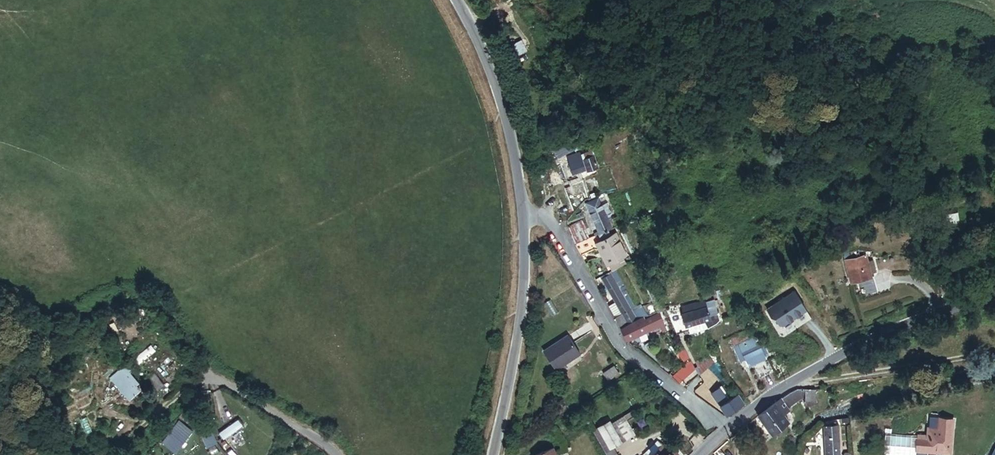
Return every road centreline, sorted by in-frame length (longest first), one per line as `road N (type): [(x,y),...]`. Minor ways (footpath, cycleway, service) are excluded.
road 1 (tertiary): [(723,433),(812,370),(908,323),(994,293)]
road 2 (residential): [(523,212),(553,226),(628,351),(723,433)]
road 3 (unclassified): [(494,454),(523,296),(523,212)]
road 4 (unclassified): [(523,212),(509,128),(452,0)]
road 5 (unclassified): [(333,454),(210,377)]

